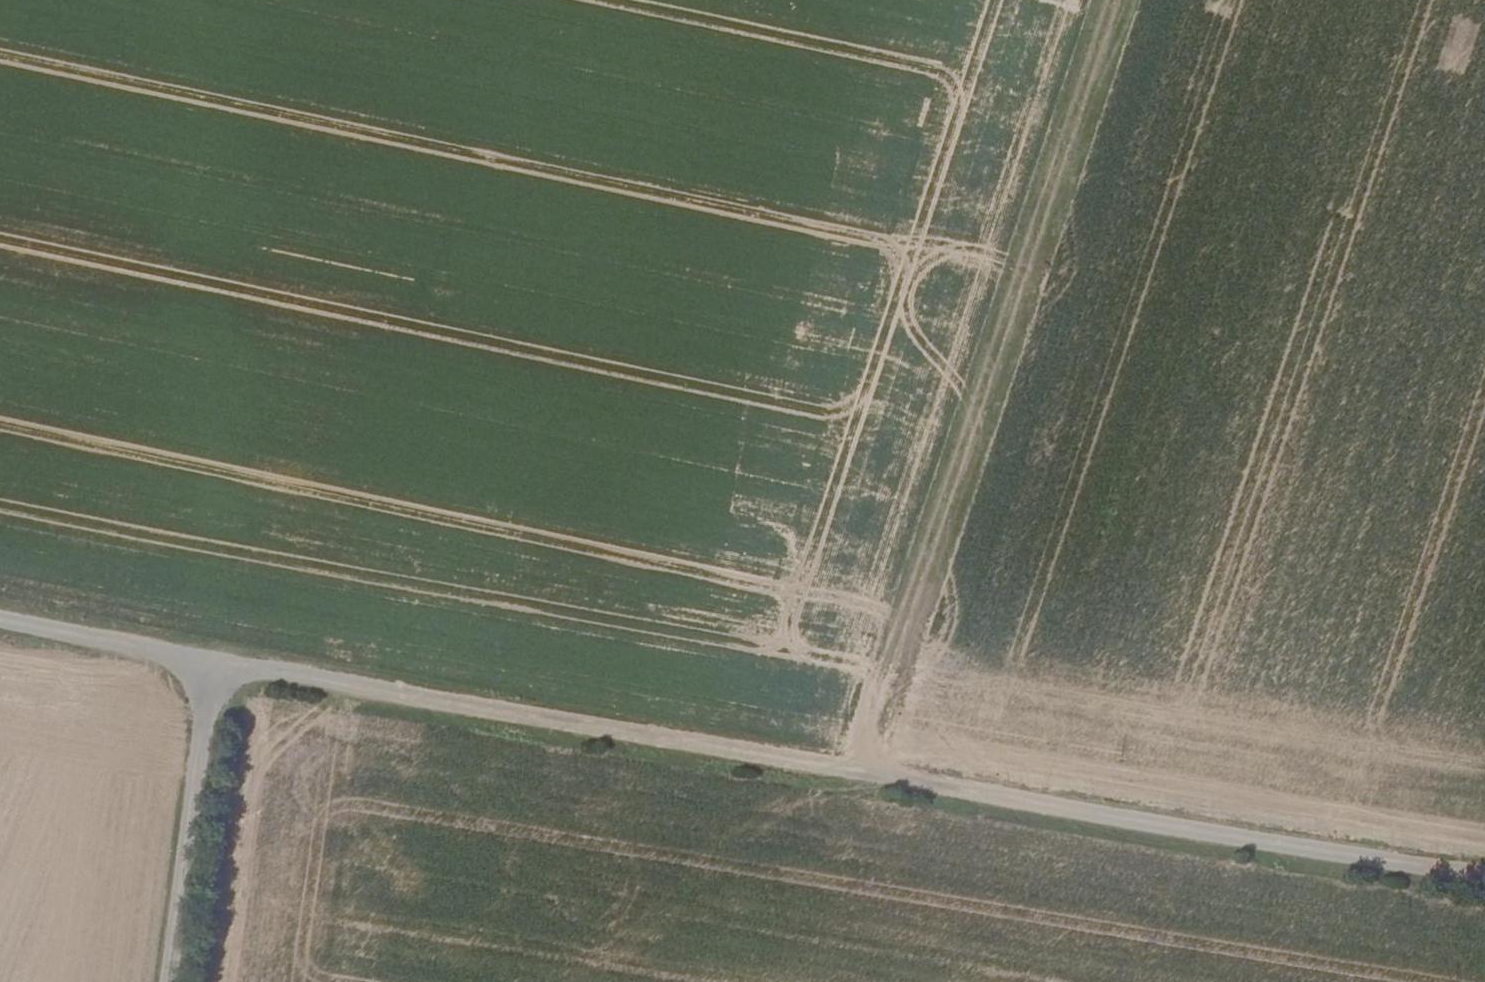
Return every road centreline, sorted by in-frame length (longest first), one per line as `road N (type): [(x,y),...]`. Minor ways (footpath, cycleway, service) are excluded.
road 1 (track): [(1484,878),(224,669),(0,621)]
road 2 (track): [(179,981),(224,669)]

